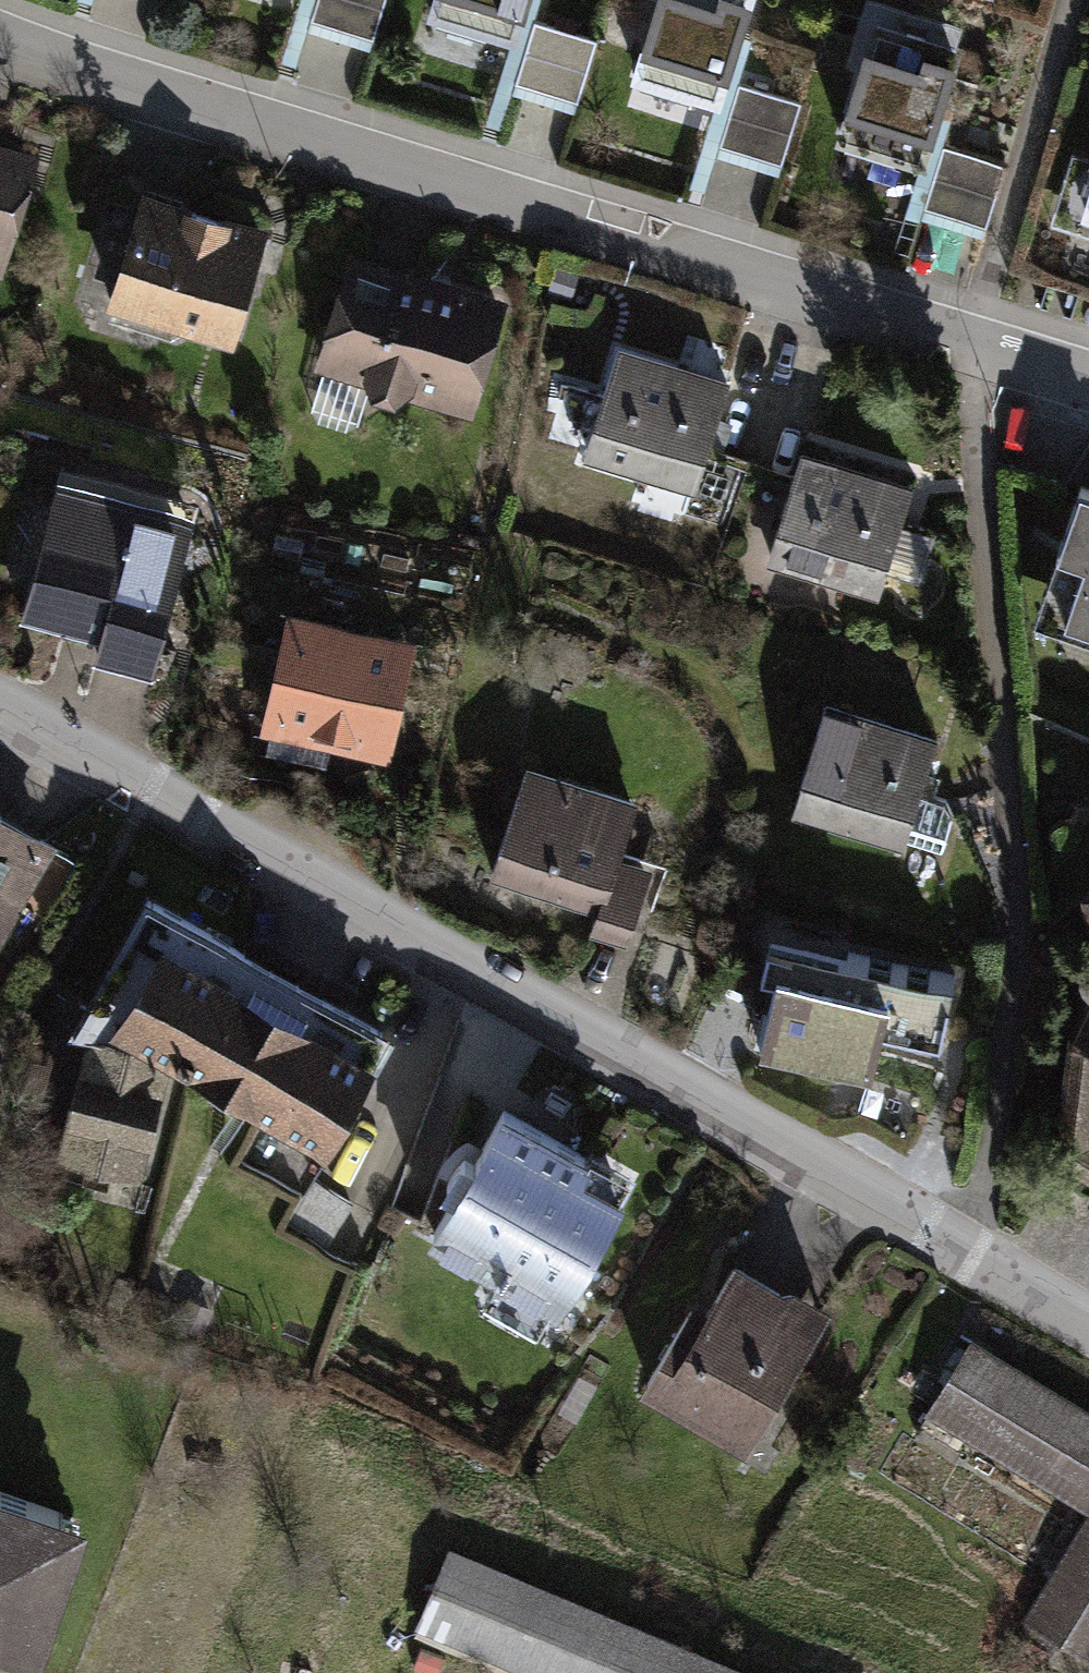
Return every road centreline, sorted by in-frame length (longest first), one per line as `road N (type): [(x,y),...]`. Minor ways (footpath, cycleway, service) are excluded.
road 1 (residential): [(1088,1324),(689,1088),(0,703)]
road 2 (residential): [(1088,380),(0,43)]

